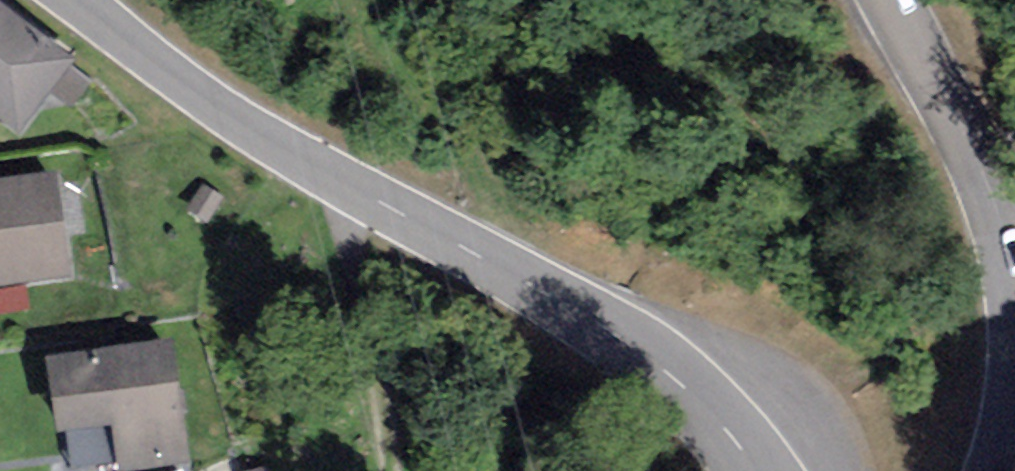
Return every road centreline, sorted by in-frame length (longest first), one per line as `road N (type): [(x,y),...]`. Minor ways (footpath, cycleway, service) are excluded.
road 1 (tertiary): [(79,0),(250,128),(618,331),(720,420),(755,470)]
road 2 (tertiary): [(1014,350),(1003,247),(972,158),(896,0)]
road 3 (track): [(458,247),(388,104),(360,0)]

